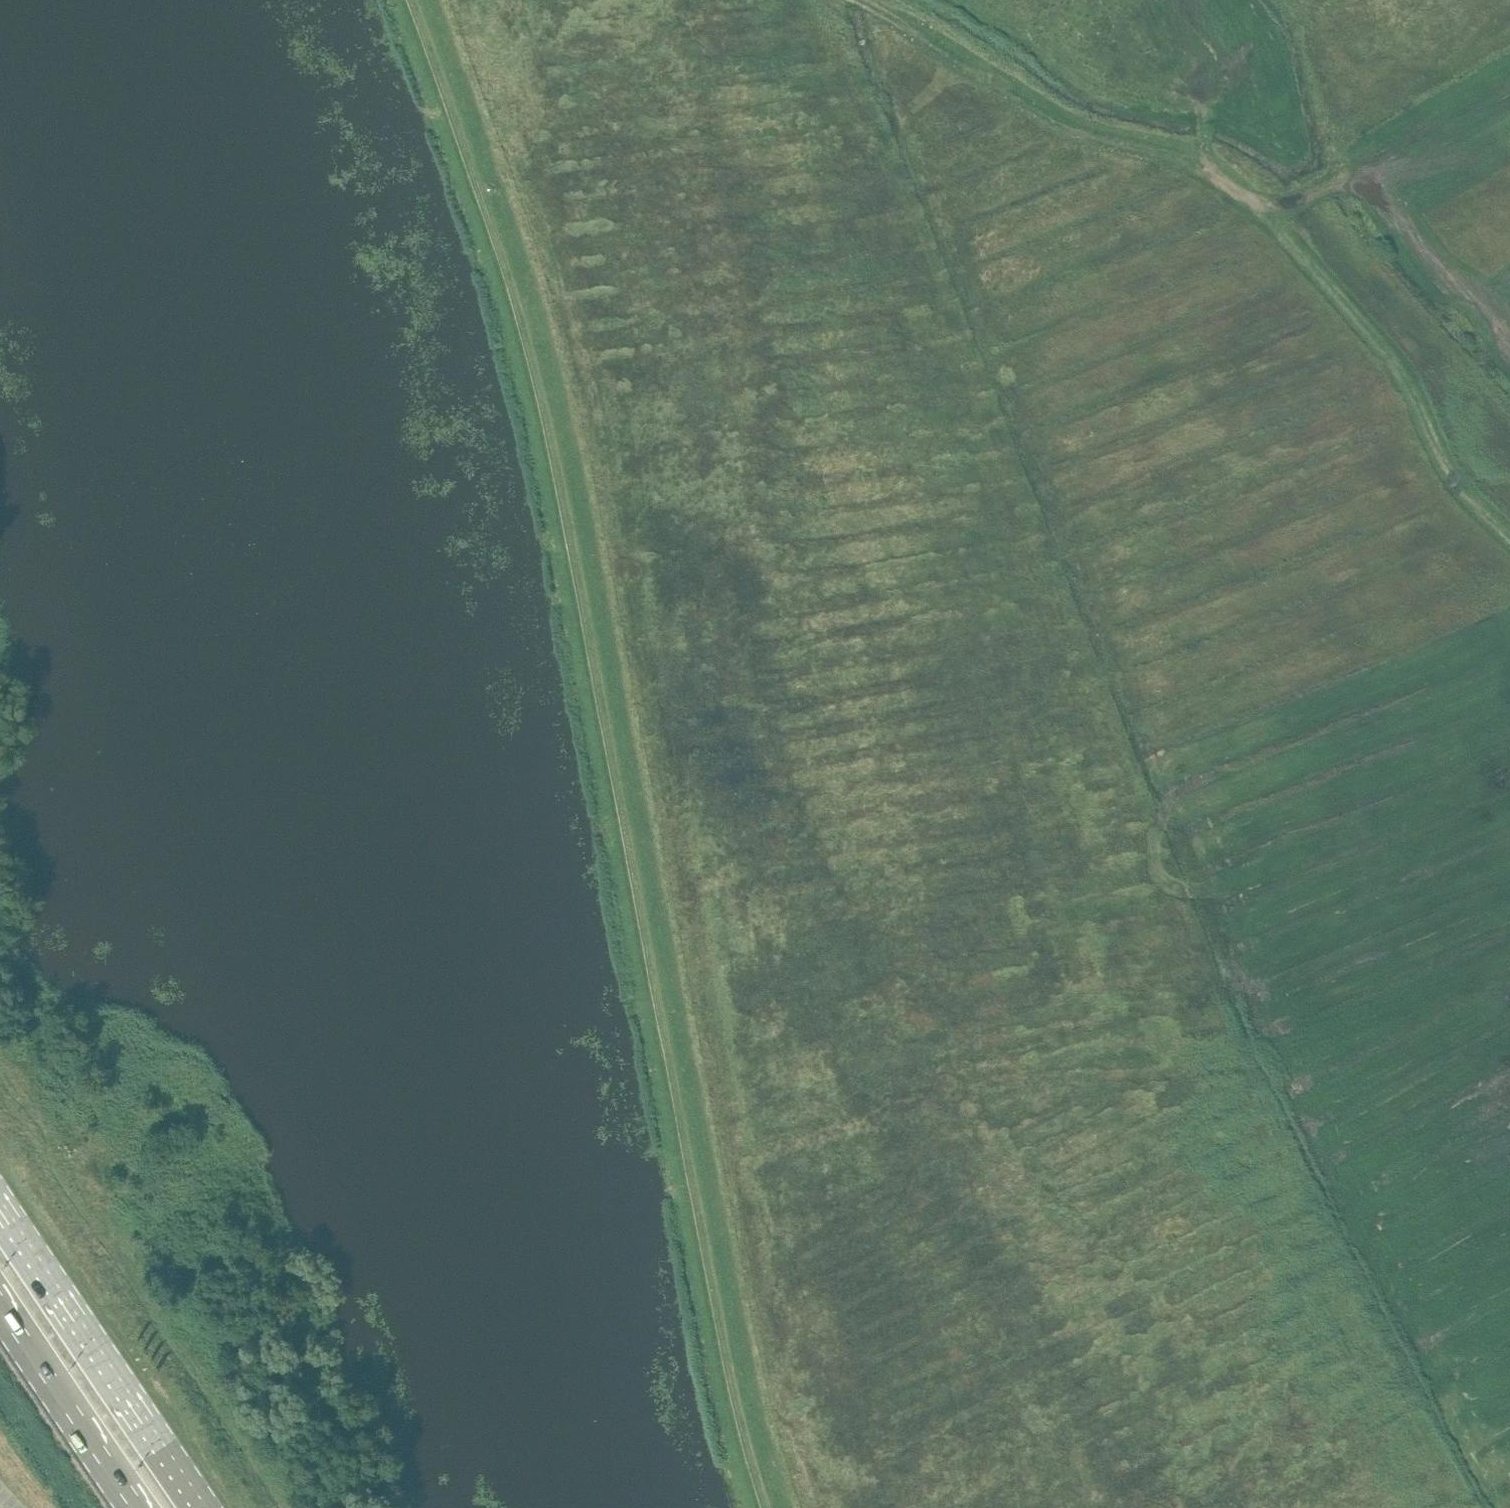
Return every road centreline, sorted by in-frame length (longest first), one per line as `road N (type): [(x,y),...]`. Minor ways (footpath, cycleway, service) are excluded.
road 1 (primary): [(207,1507),(0,1197)]
road 2 (primary): [(0,1300),(140,1507)]

